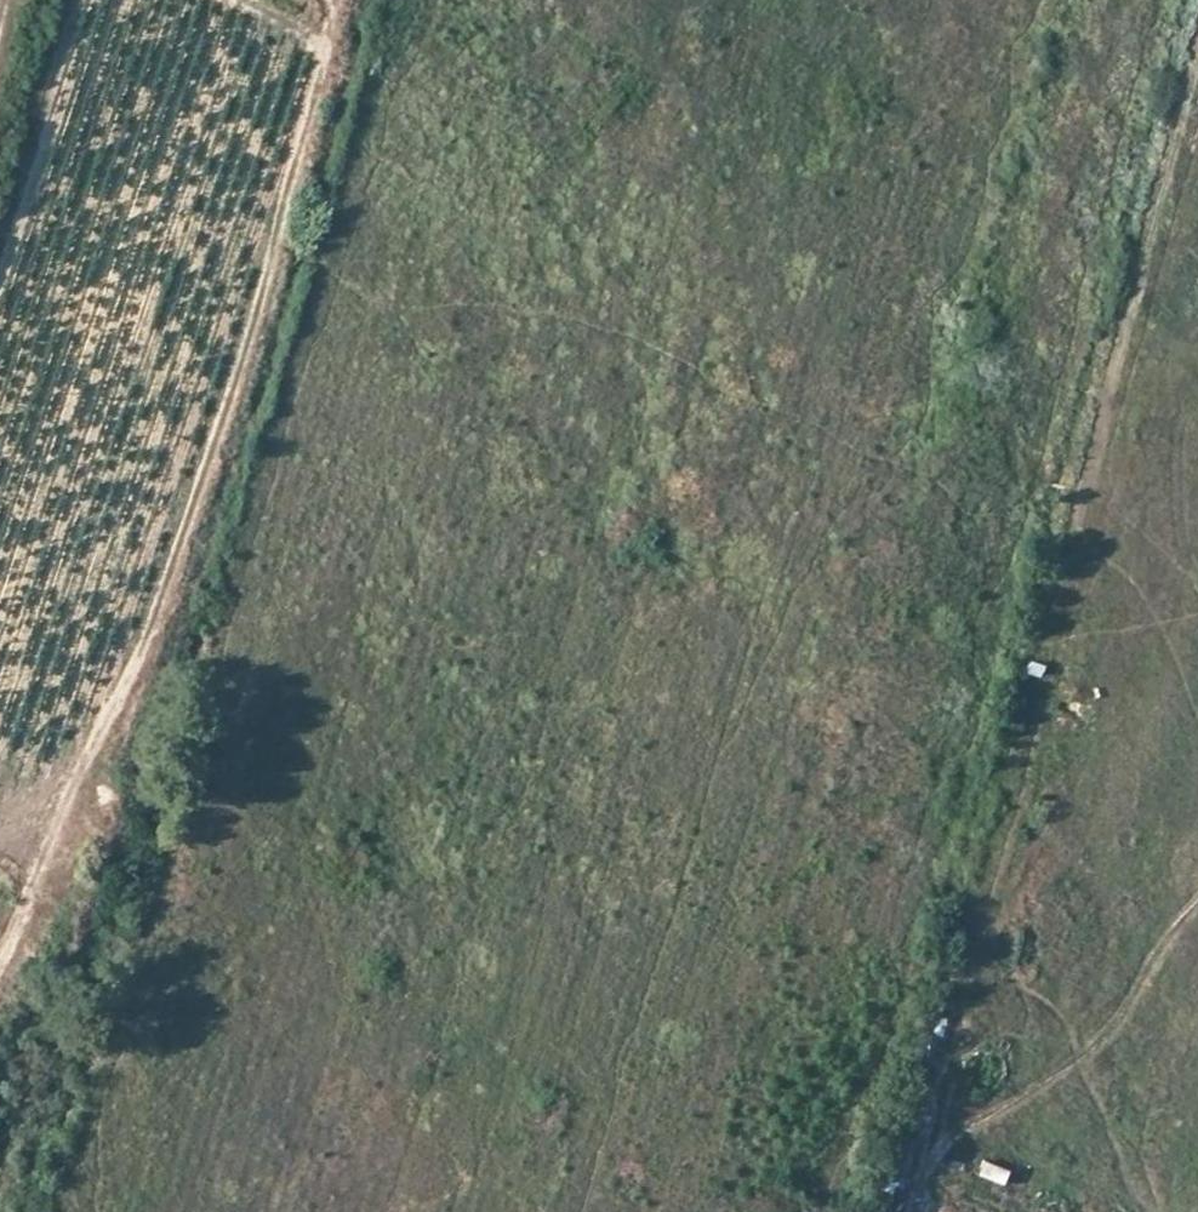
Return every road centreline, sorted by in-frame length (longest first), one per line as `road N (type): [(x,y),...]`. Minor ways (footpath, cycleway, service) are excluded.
road 1 (track): [(0,958),(147,638),(255,314),(327,48)]

